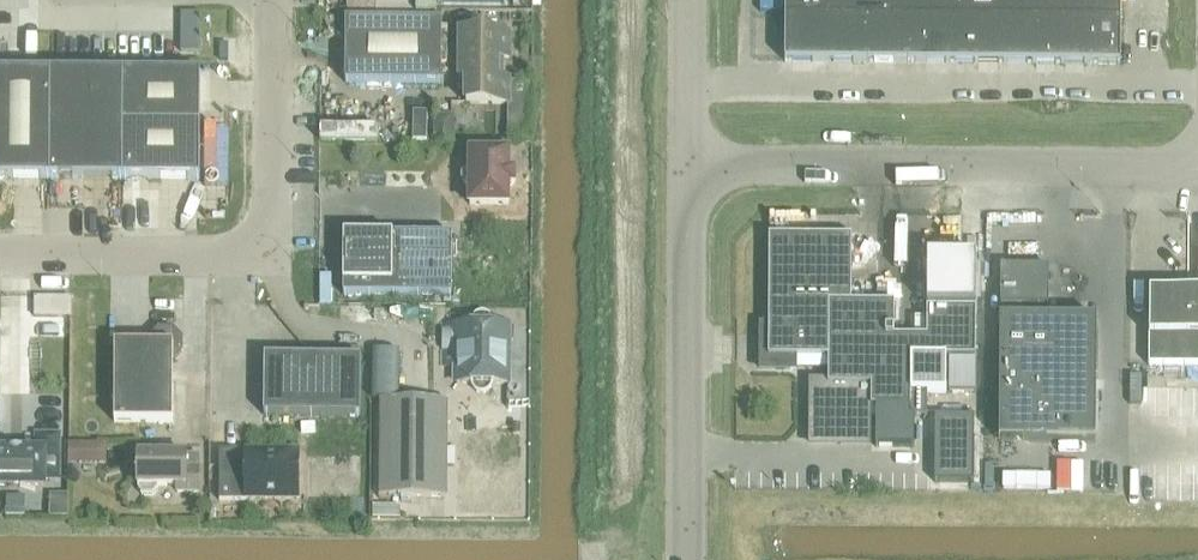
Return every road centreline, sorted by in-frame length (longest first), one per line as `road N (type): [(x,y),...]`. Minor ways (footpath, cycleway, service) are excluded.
road 1 (unclassified): [(1197,167),(693,165)]
road 2 (unclassified): [(273,0),(272,199),(253,237),(219,254),(0,252)]
road 3 (unclassified): [(686,559),(693,165)]
road 4 (unclassified): [(693,165),(693,0)]

